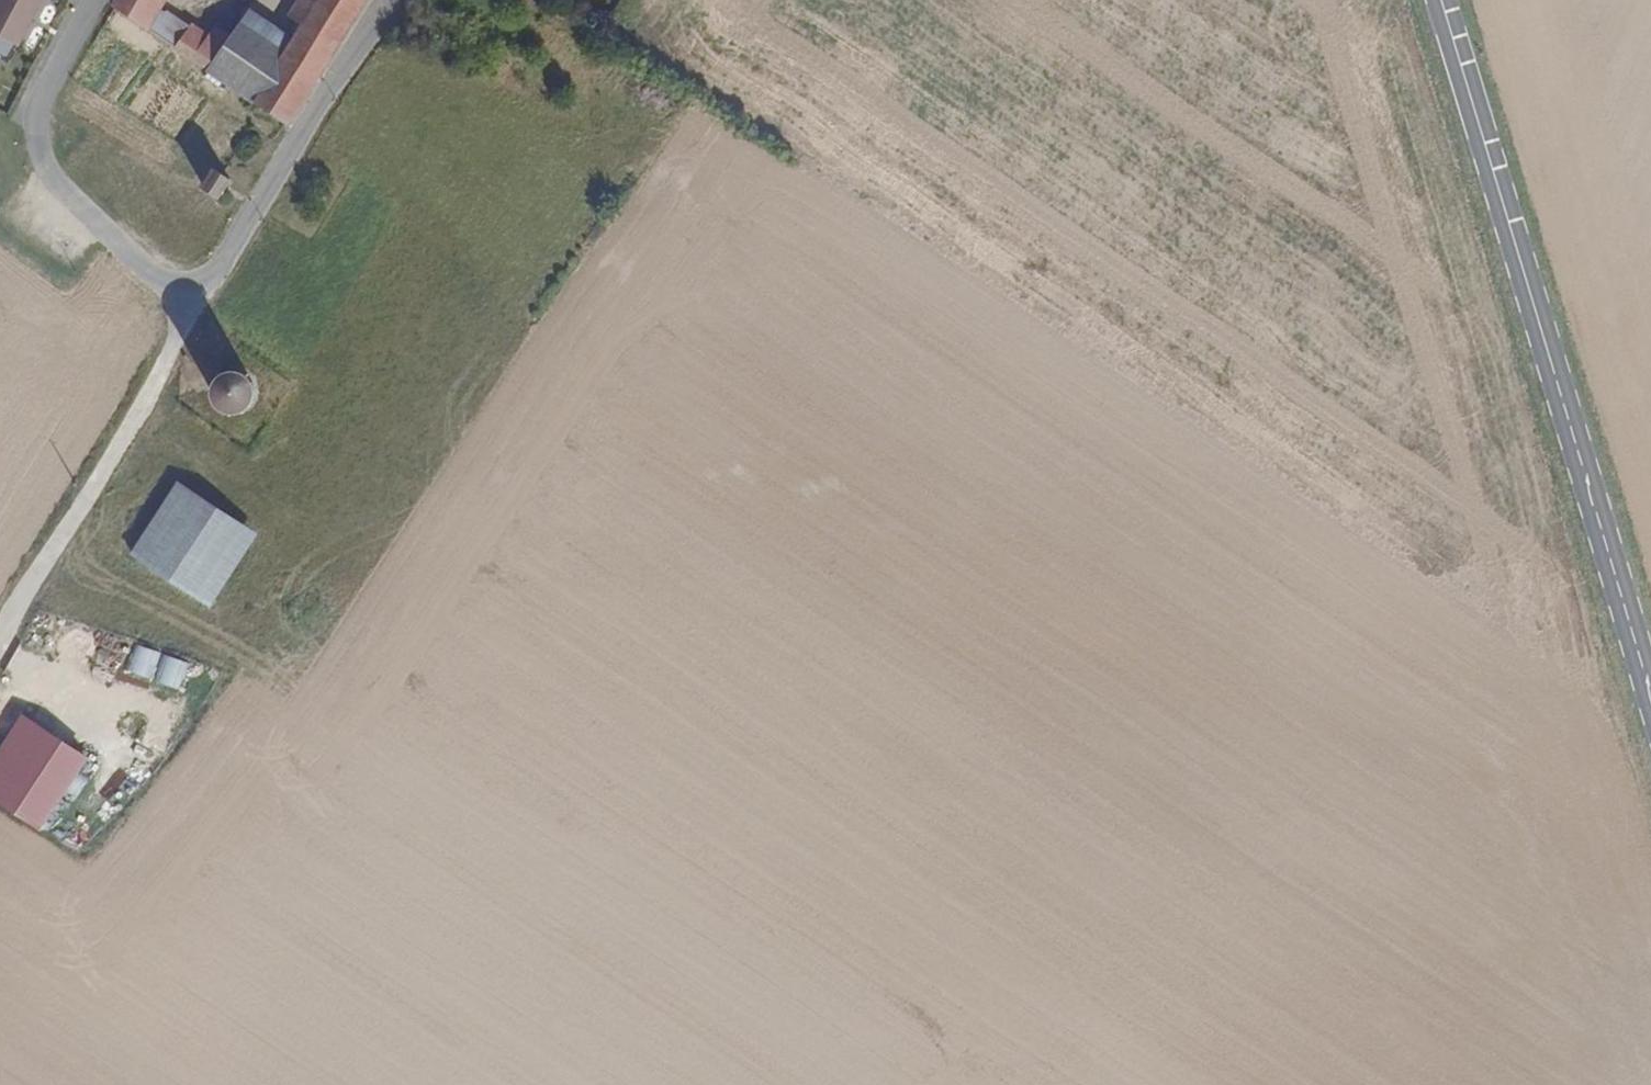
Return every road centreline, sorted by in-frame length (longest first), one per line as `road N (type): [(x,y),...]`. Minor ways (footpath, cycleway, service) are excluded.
road 1 (residential): [(106,0),(51,93),(40,144),(62,187),(193,307),(212,291),(331,88),(402,0)]
road 2 (secondary): [(1442,0),(1650,690)]
road 3 (track): [(193,307),(187,335),(0,639)]

